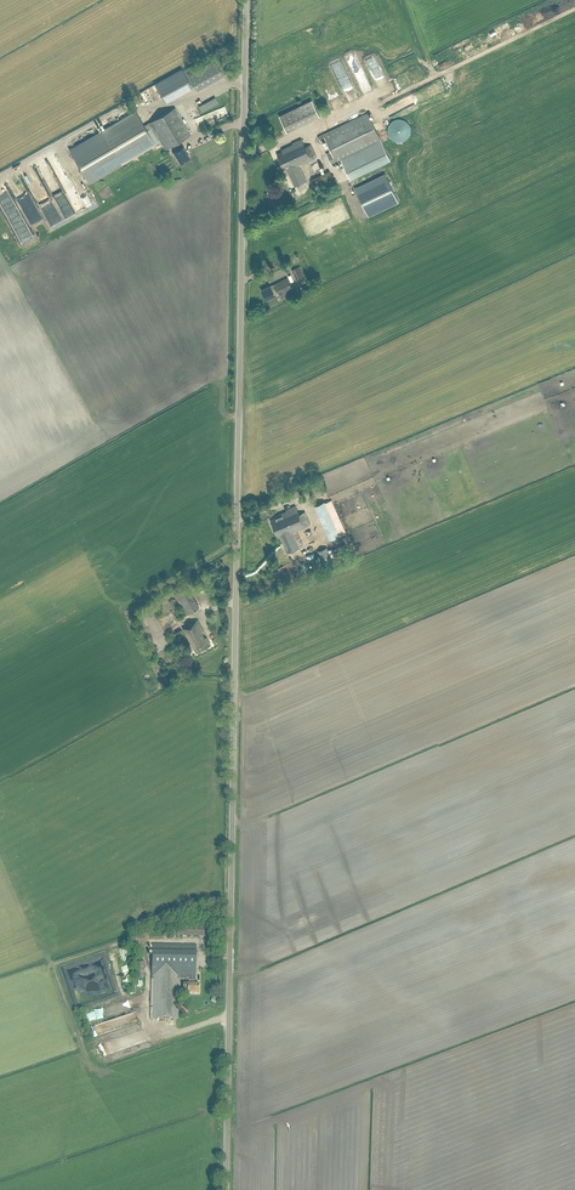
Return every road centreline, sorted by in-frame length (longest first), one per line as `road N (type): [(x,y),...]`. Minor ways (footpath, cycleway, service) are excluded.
road 1 (unclassified): [(226,1189),(247,0)]

